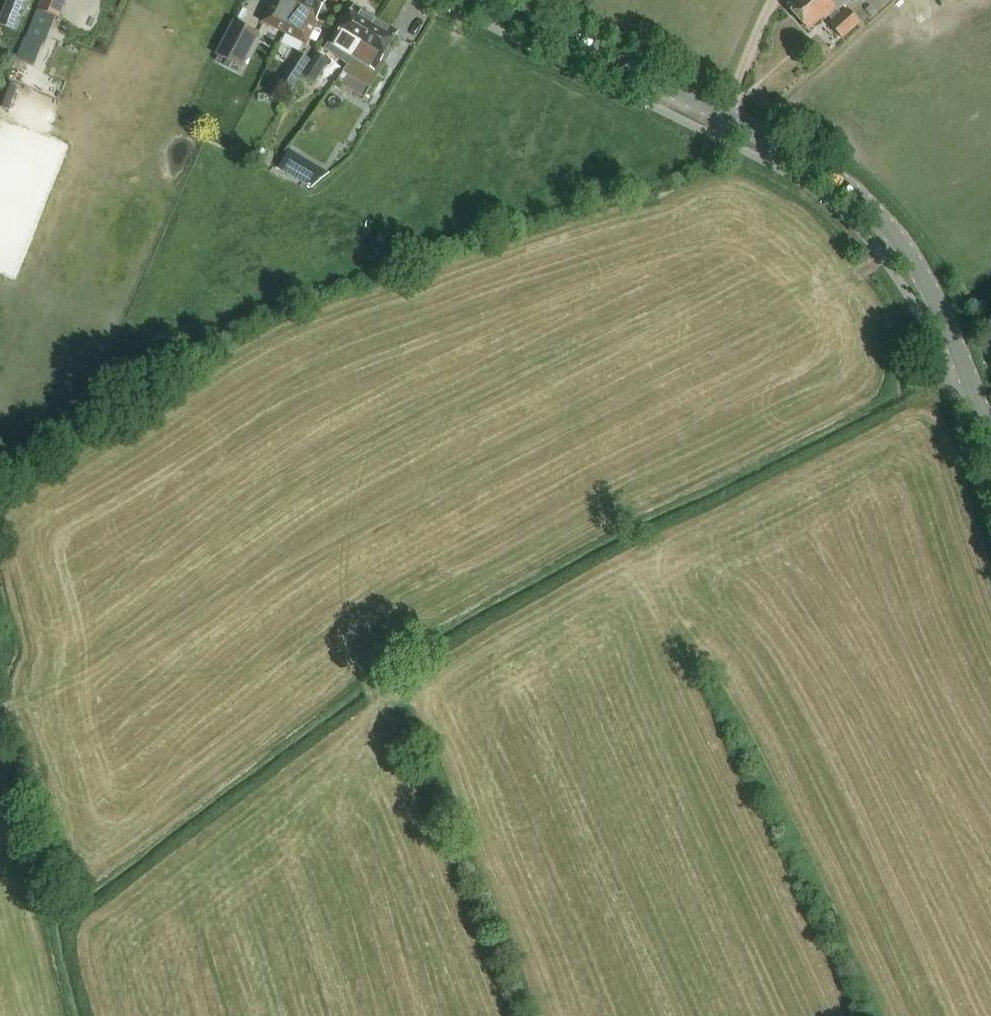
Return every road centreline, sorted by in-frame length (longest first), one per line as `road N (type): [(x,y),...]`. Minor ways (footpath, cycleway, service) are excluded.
road 1 (tertiary): [(990,444),(931,291),(855,191),(742,124),(486,0)]

